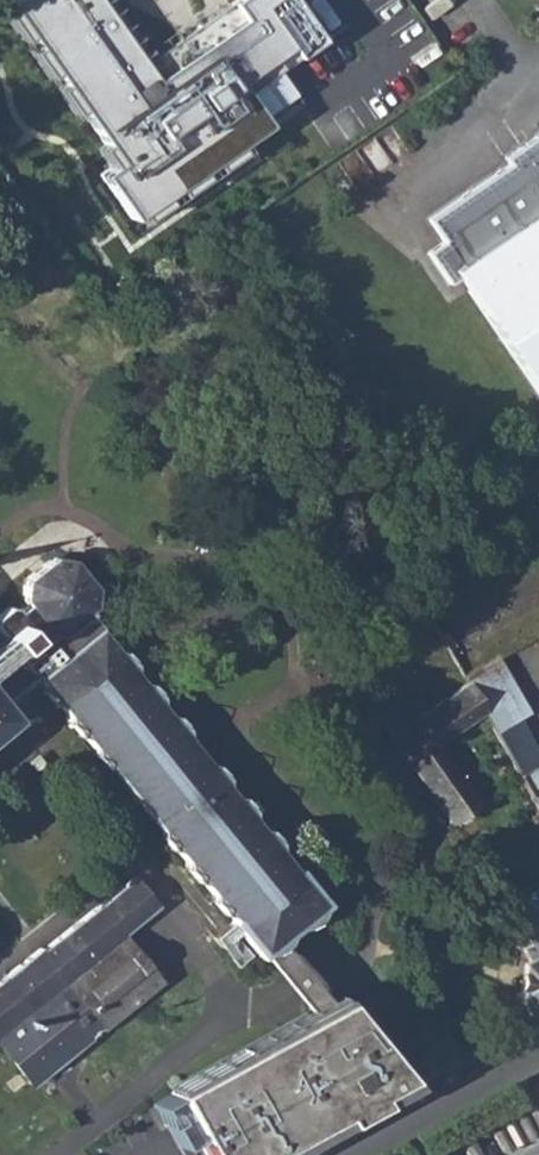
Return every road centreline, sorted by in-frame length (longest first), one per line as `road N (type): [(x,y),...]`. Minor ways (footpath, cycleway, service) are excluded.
road 1 (residential): [(352,1154),(538,1050)]

